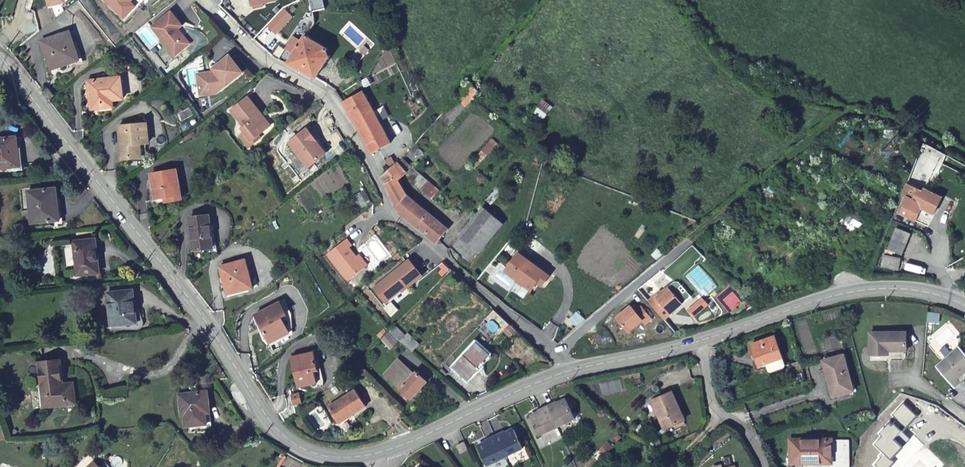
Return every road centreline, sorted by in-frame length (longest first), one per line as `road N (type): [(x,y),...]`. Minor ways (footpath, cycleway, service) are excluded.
road 1 (secondary): [(384,451),(318,455),(281,434),(206,323),(0,57)]
road 2 (unclassified): [(570,370),(397,219),(332,99),(267,59),(208,0)]
road 3 (track): [(964,159),(901,125),(758,90),(674,0)]
road 4 (secondary): [(964,306),(926,292),(868,289),(701,341)]
road 5 (track): [(689,244),(847,111)]
road 6 (secondary): [(570,370),(384,451)]
road 7 (unclassified): [(701,341),(713,397),(770,466)]
road 8 (secondary): [(701,341),(570,370)]

